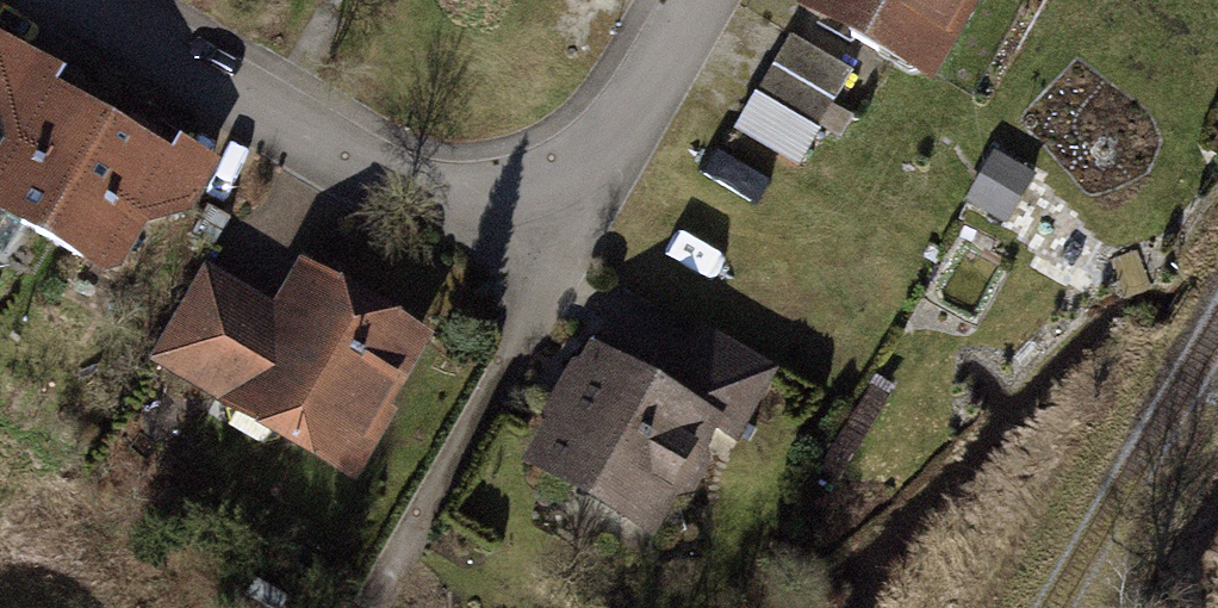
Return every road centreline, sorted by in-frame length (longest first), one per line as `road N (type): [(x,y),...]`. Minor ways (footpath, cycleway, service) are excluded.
road 1 (residential): [(543,233),(434,210),(71,0)]
road 2 (residential): [(366,593),(543,233)]
road 3 (residential): [(543,233),(684,0)]

